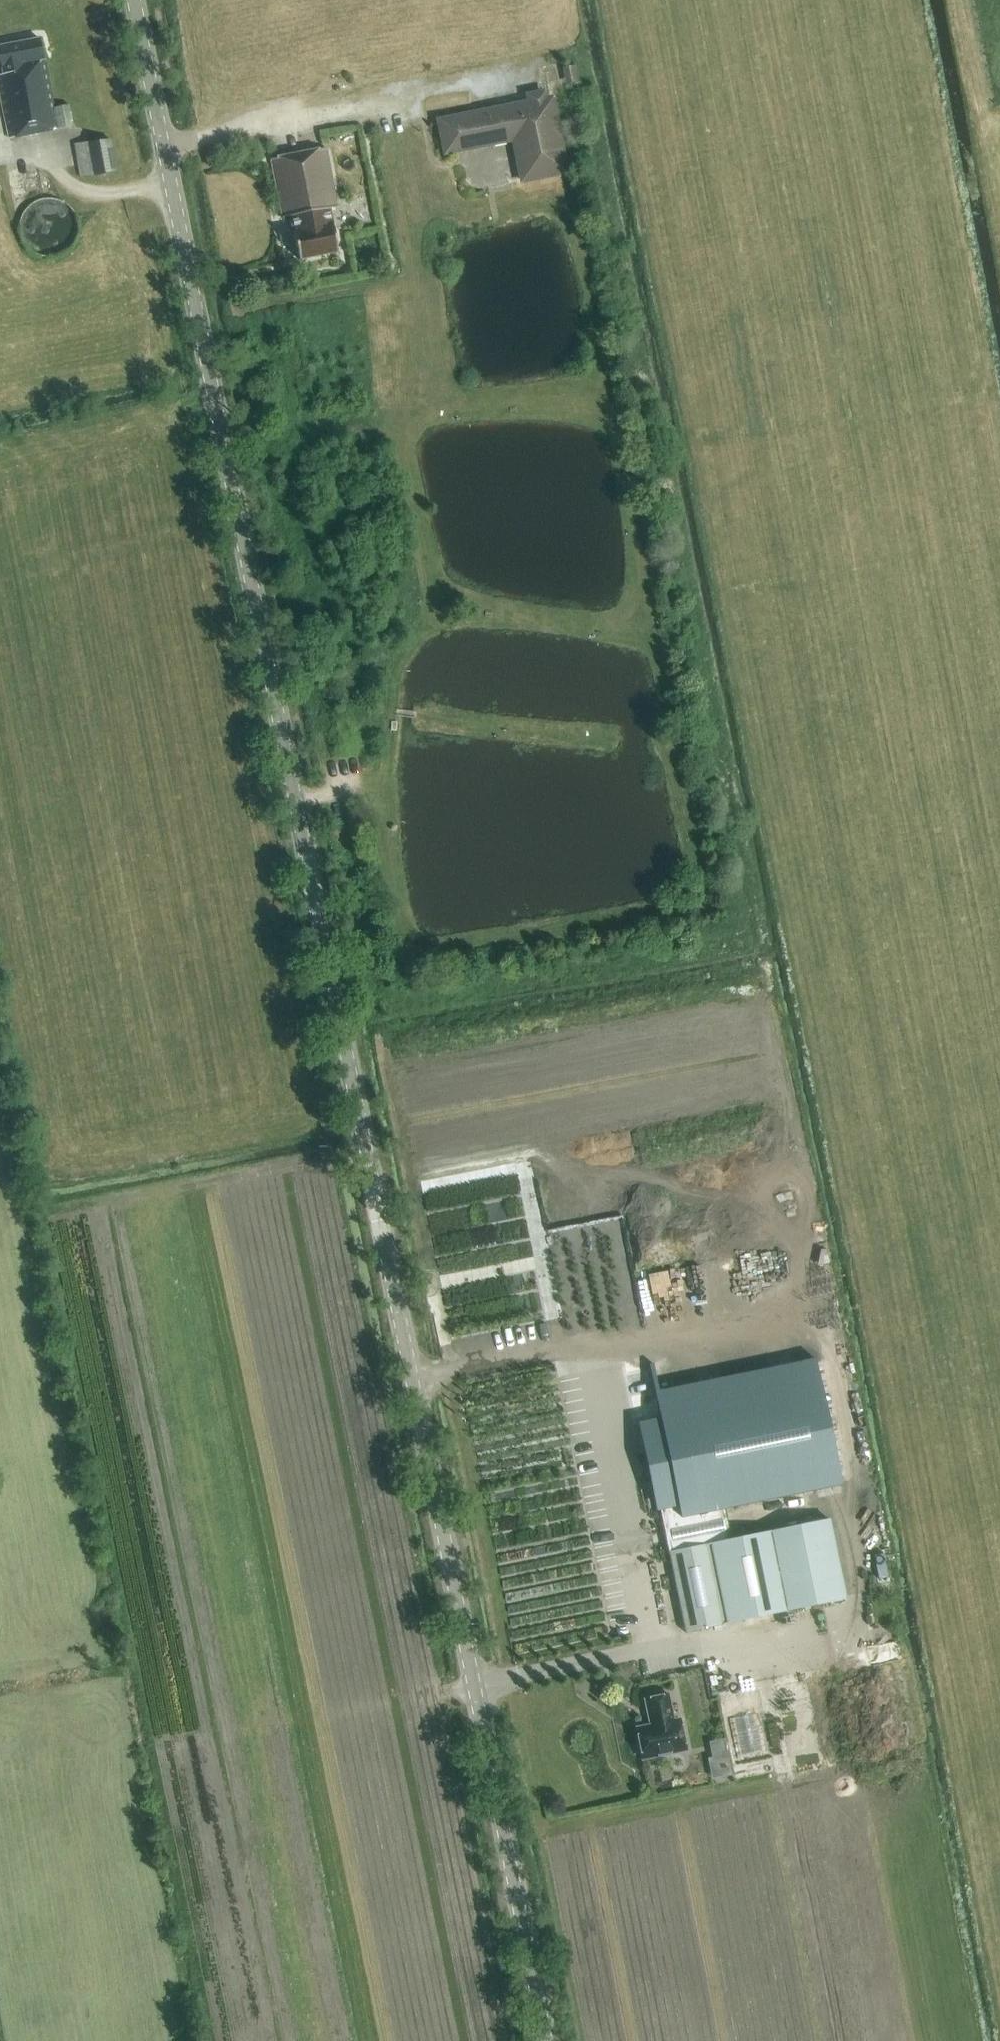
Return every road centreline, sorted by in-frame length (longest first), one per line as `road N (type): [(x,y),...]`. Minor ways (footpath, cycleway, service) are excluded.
road 1 (tertiary): [(544,2040),(135,0)]

